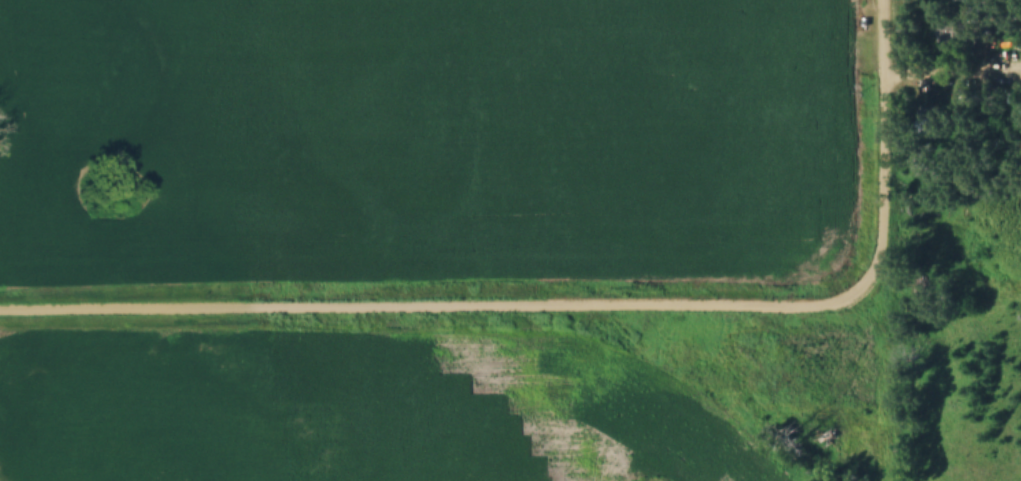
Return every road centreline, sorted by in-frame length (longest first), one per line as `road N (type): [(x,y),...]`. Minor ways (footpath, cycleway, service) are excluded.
road 1 (residential): [(0,306),(854,303),(881,290)]
road 2 (track): [(881,290),(882,0)]

